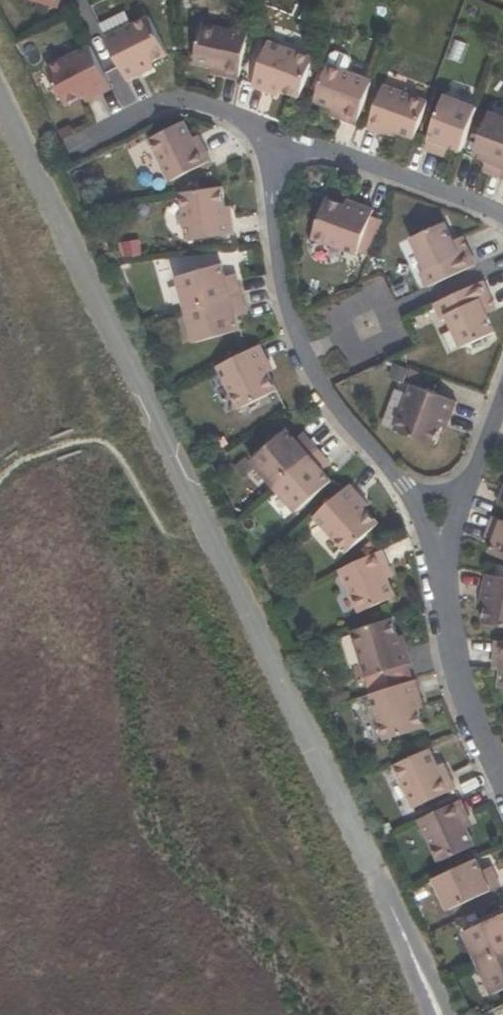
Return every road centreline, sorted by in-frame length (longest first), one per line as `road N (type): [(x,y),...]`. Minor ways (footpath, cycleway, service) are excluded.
road 1 (unclassified): [(441,1014),(0,100)]
road 2 (residential): [(285,134),(271,195),(293,327),(321,386),(403,485)]
road 3 (residential): [(502,215),(285,134)]
road 4 (residential): [(69,150),(178,101),(285,134)]
road 5 (residential): [(443,571),(456,666),(502,778)]

